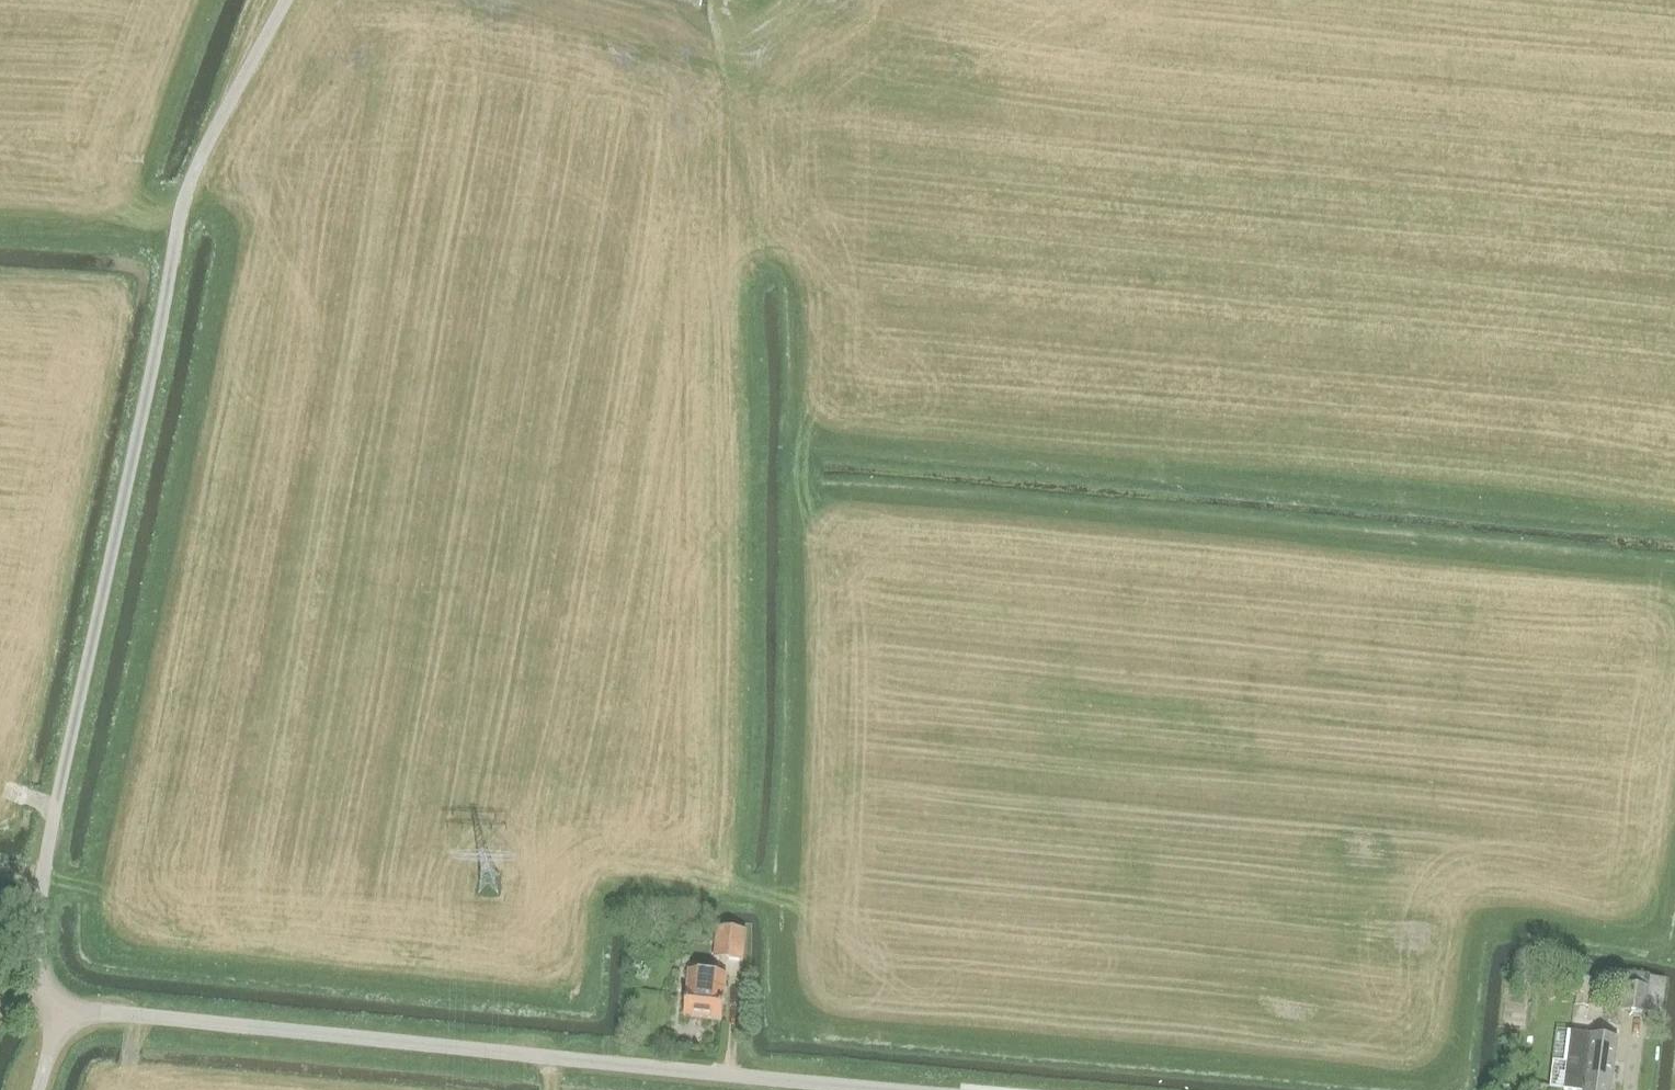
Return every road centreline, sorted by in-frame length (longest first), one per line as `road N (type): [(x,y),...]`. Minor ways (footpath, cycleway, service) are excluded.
road 1 (unclassified): [(59,1008),(39,975),(44,870),(181,213),(203,153),(286,0)]
road 2 (unclassified): [(892,1089),(59,1008)]

